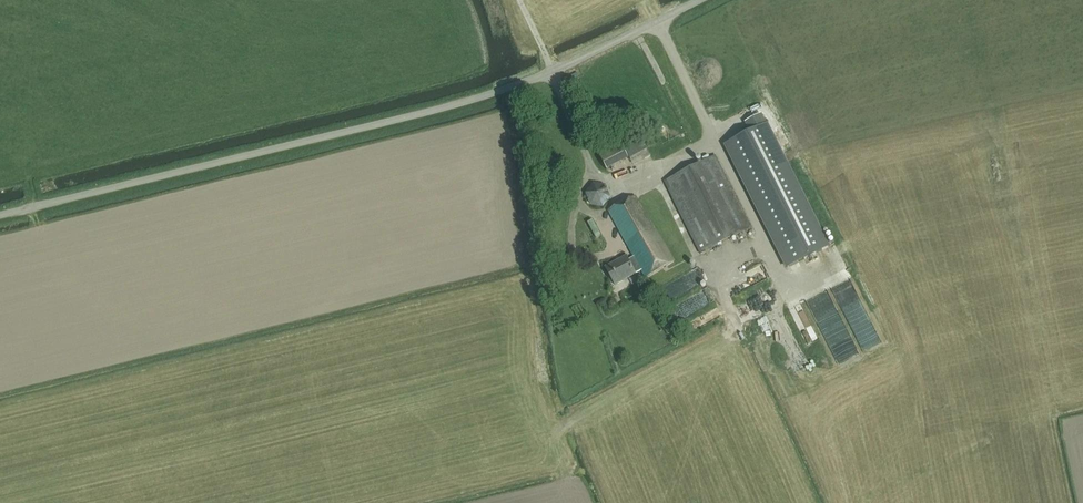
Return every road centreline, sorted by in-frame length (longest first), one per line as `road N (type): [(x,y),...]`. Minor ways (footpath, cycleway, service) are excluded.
road 1 (unclassified): [(0,216),(470,102),(699,0)]
road 2 (track): [(519,0),(592,170),(634,178)]

